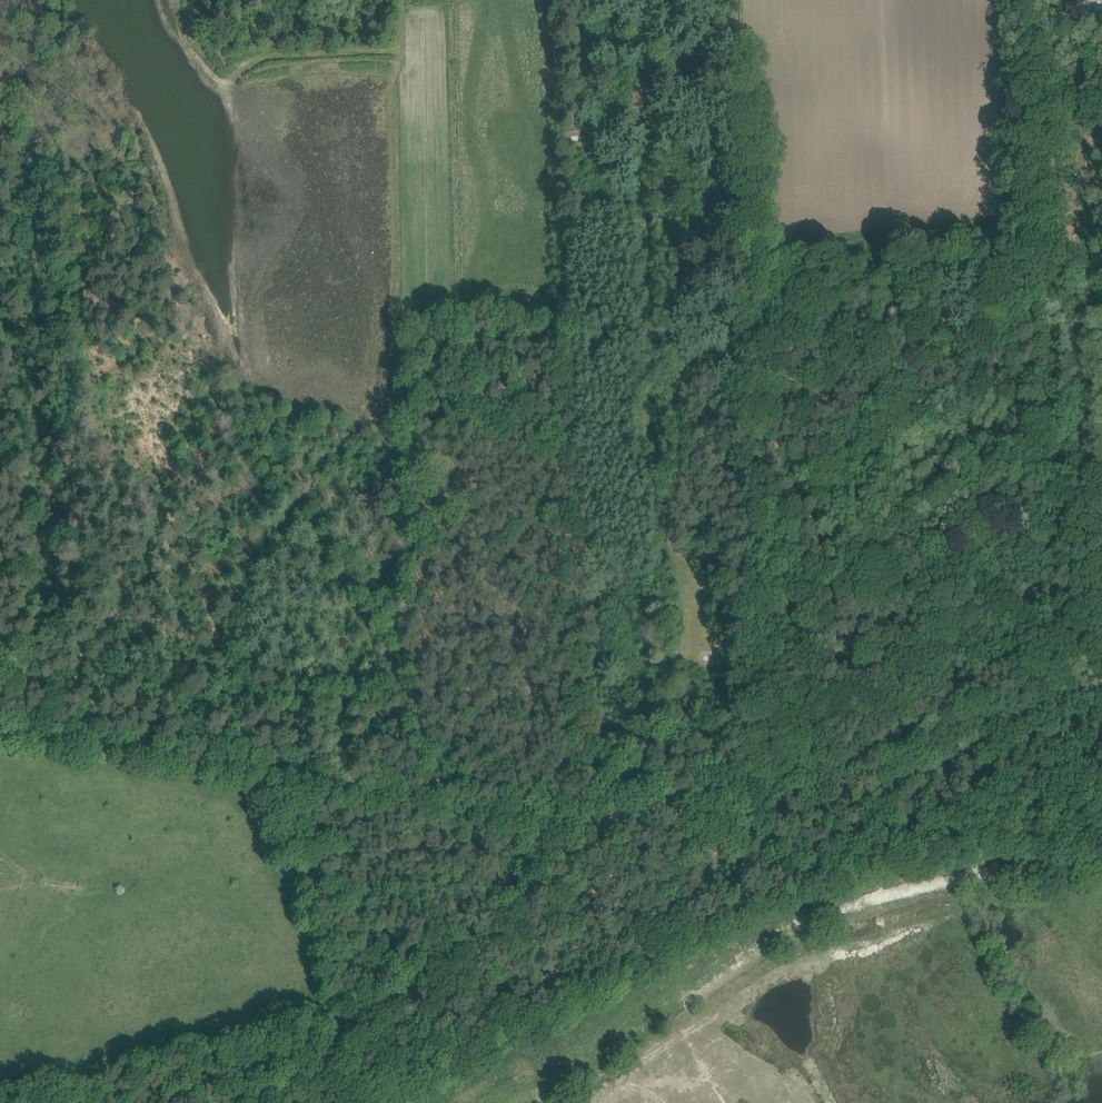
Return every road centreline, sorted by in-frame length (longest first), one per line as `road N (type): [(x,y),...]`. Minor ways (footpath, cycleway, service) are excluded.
road 1 (track): [(0,729),(581,824)]
road 2 (track): [(581,824),(1101,693)]
road 3 (track): [(251,1102),(550,872),(578,830)]

